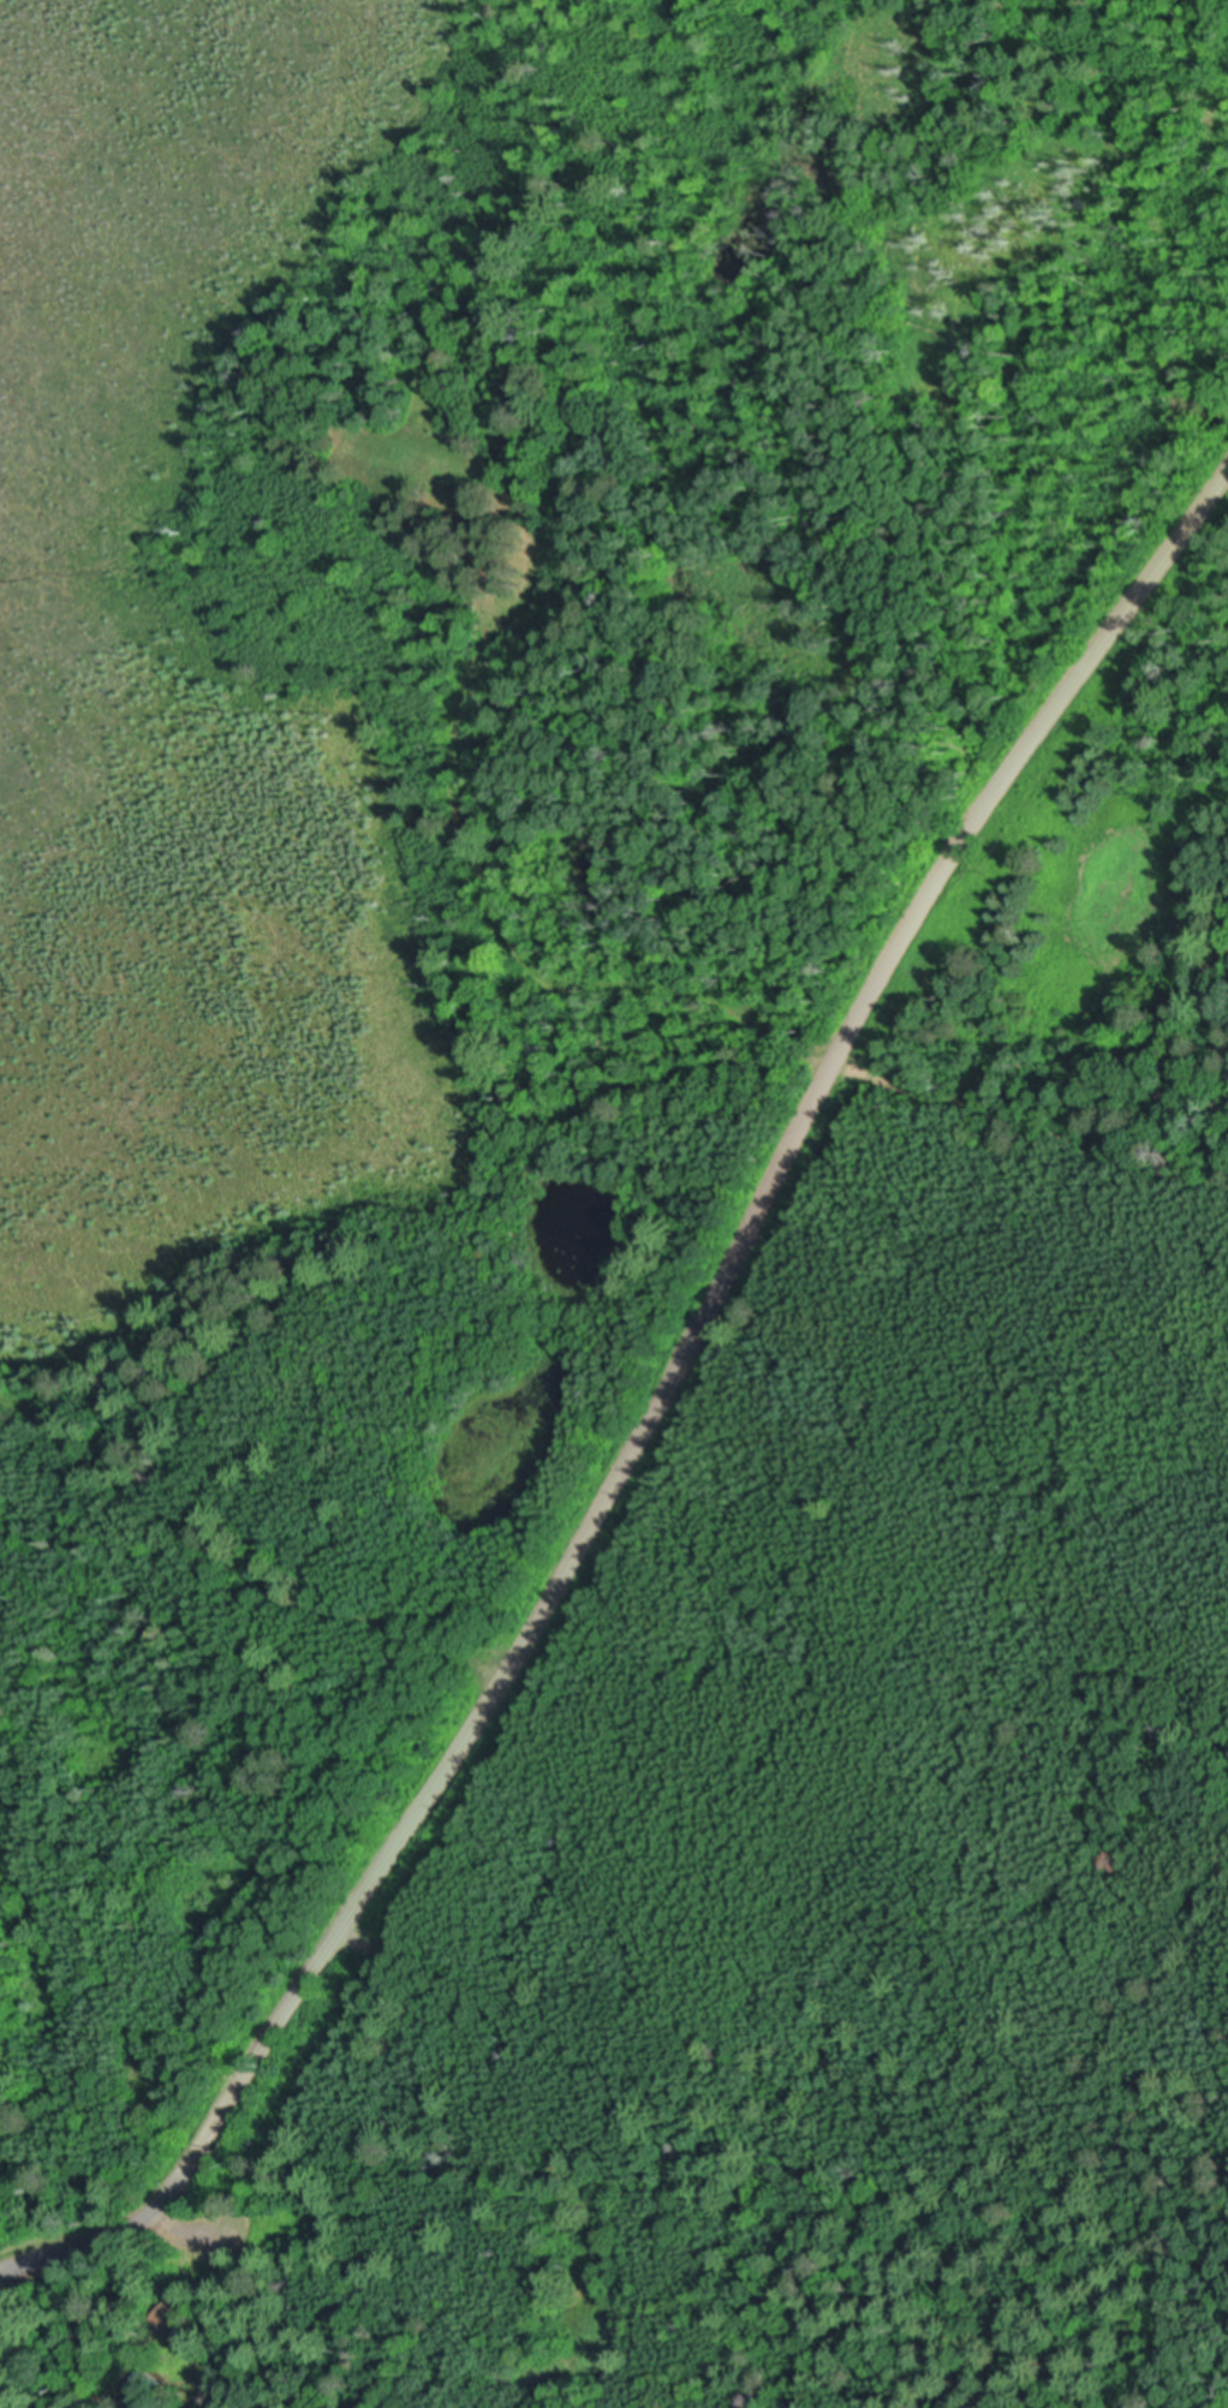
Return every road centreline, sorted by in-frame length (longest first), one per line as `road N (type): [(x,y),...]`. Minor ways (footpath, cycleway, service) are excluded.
road 1 (residential): [(19,2270),(150,2221),(167,2200),(309,1962),(487,1701),(1031,729),(1227,471)]
road 2 (residential): [(840,1065),(1173,1169),(1227,1174)]

